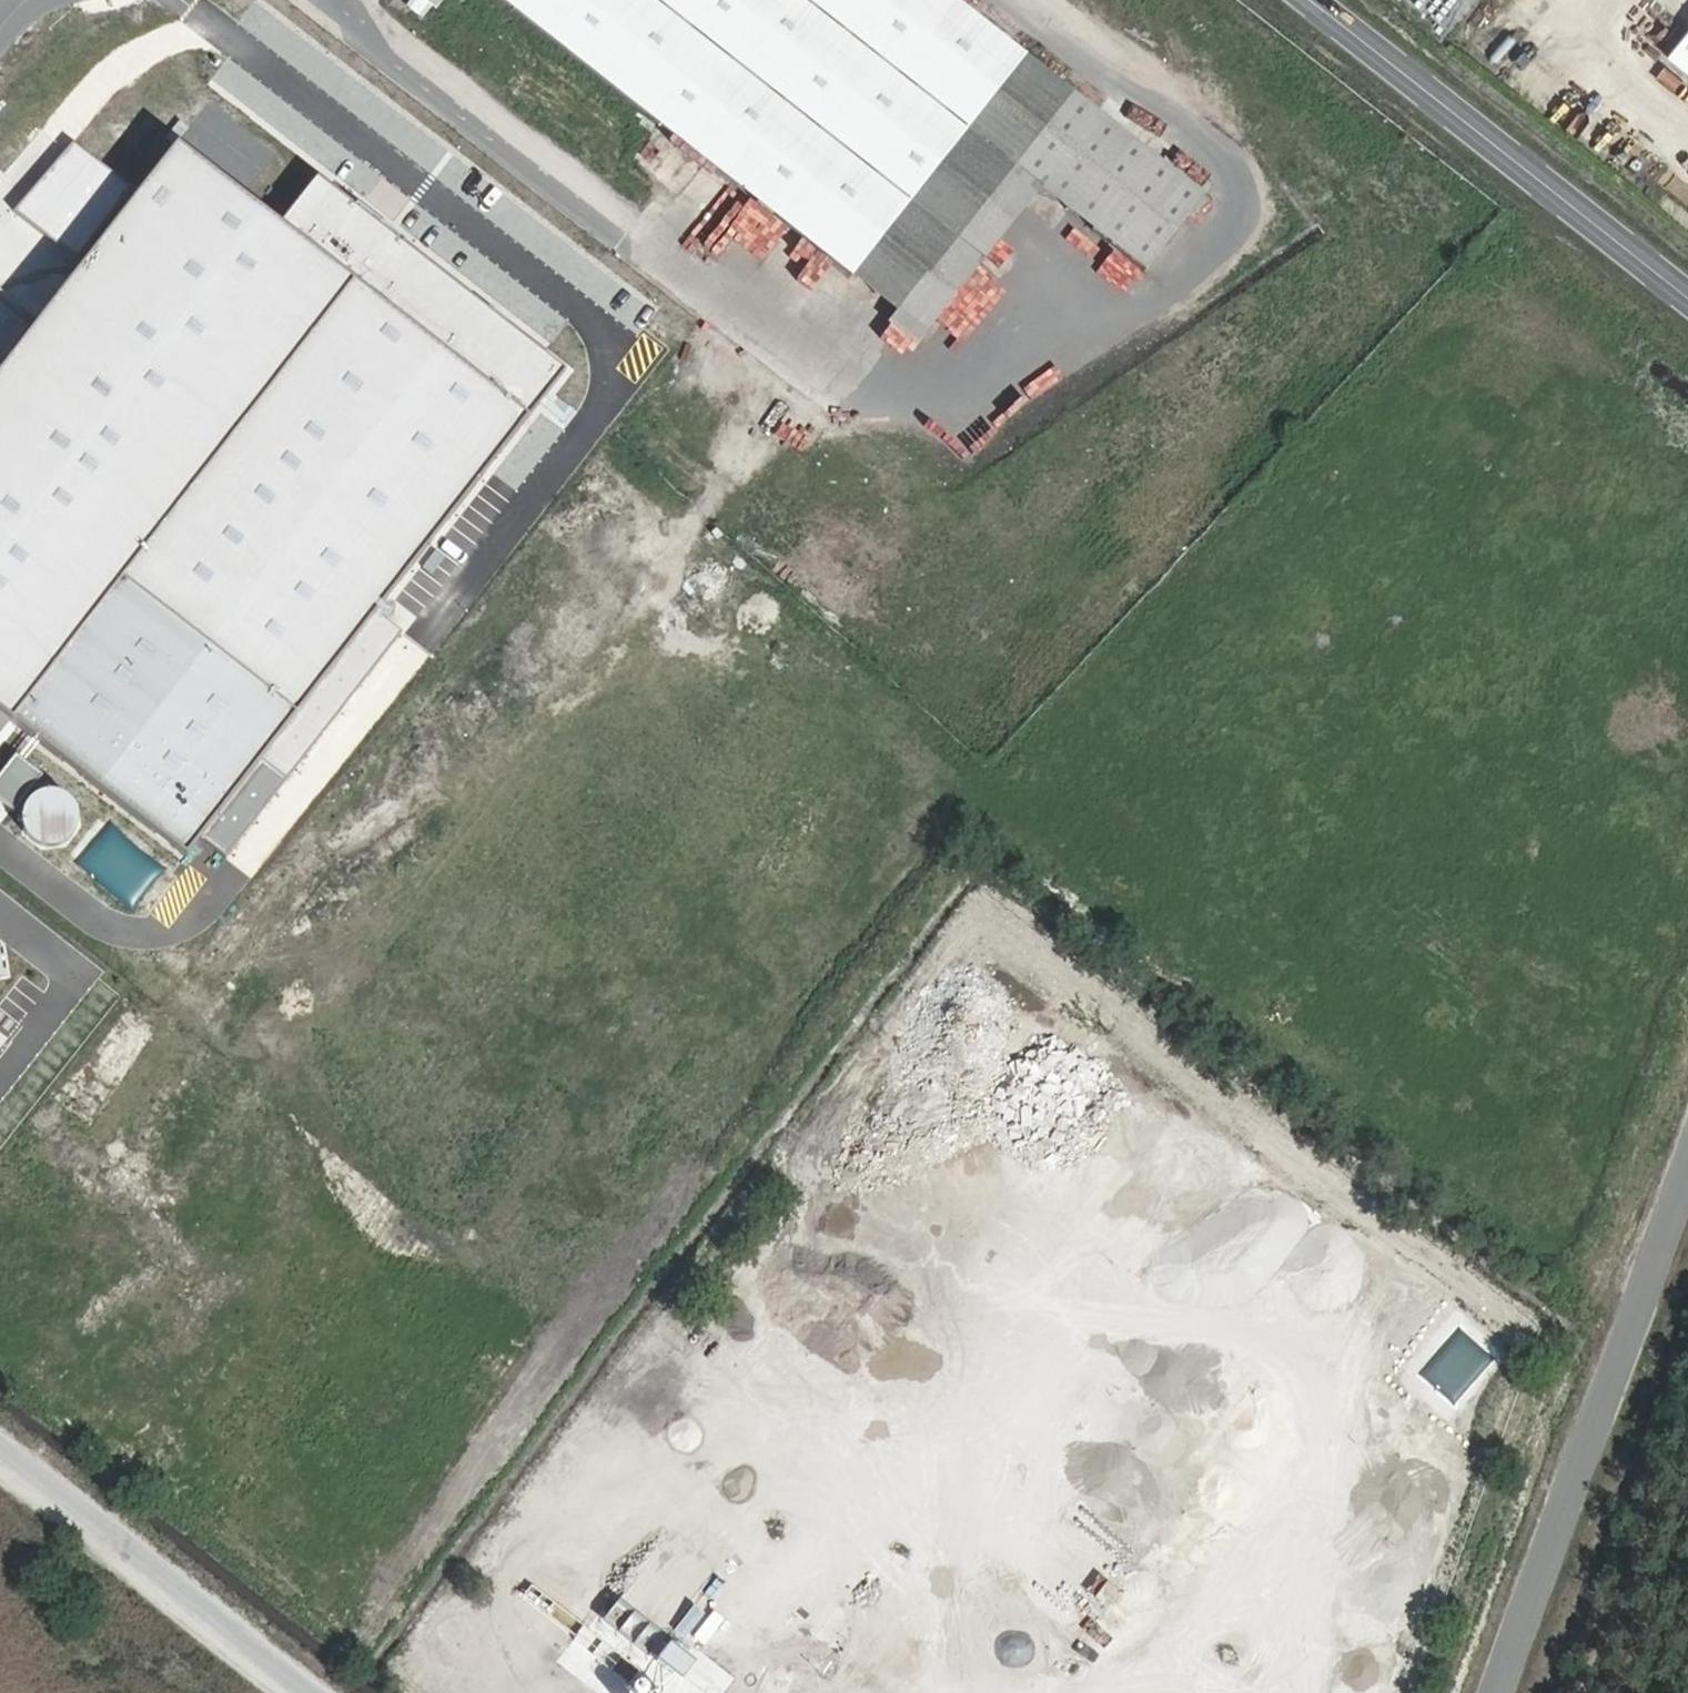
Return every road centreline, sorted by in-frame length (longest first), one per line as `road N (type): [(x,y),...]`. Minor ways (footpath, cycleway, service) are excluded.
road 1 (unclassified): [(1498,1692),(1687,1177)]
road 2 (secondary): [(1306,0),(1687,299)]
road 3 (unclassified): [(0,1468),(276,1692)]

